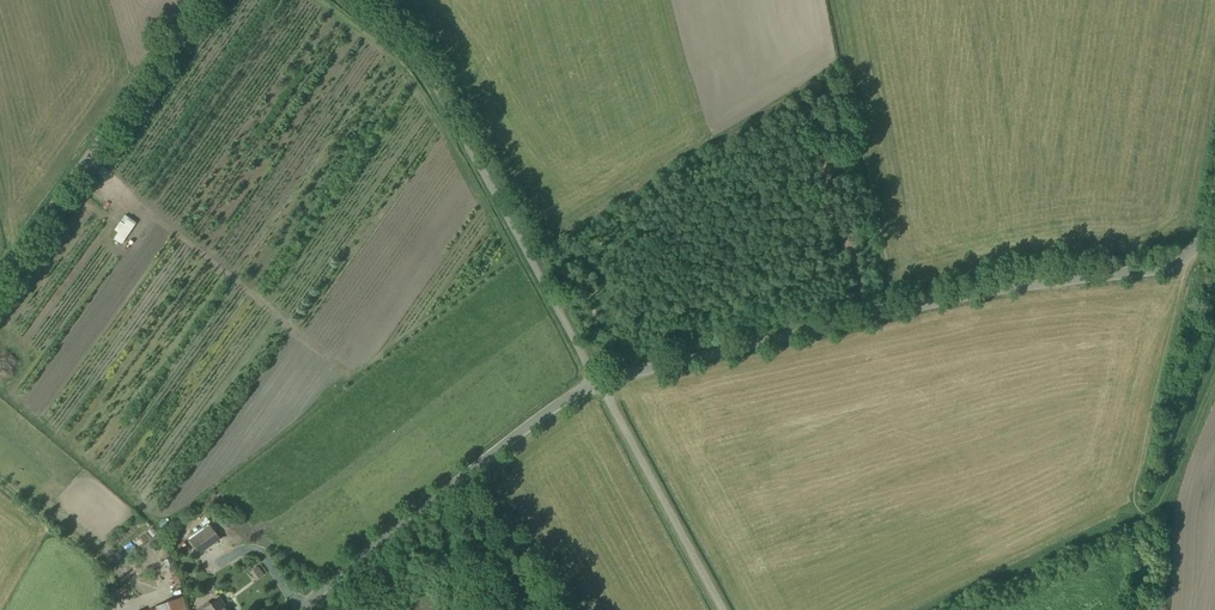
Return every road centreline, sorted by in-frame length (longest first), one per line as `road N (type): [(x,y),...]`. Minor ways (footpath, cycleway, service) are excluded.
road 1 (unclassified): [(599,385),(980,292),(1171,266),(1199,249),(1214,199)]
road 2 (unclassified): [(365,0),(421,45),(450,87),(599,385)]
road 3 (unclassified): [(306,609),(536,422),(599,385)]
road 4 (unclassified): [(0,282),(207,0)]
road 5 (unclassified): [(722,609),(599,385)]

